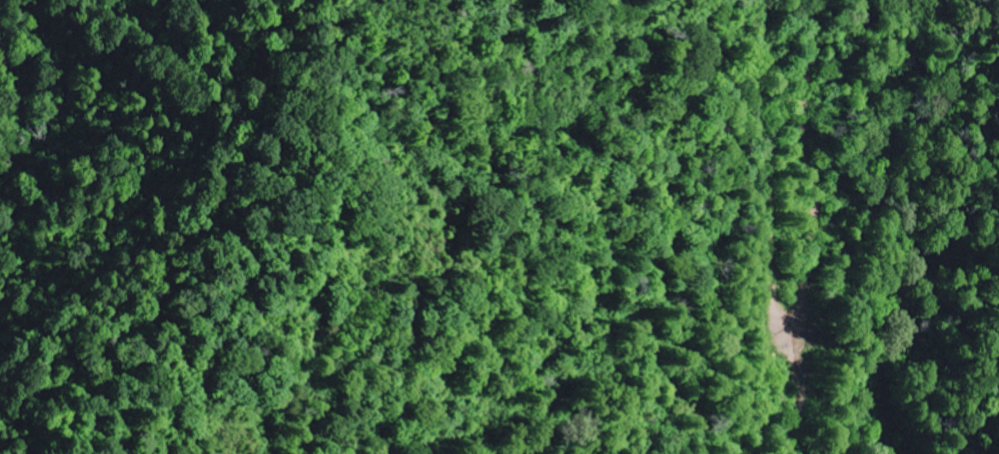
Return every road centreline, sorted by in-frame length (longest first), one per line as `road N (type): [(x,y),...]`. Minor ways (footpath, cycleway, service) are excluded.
road 1 (residential): [(757,453),(792,326),(809,0)]

